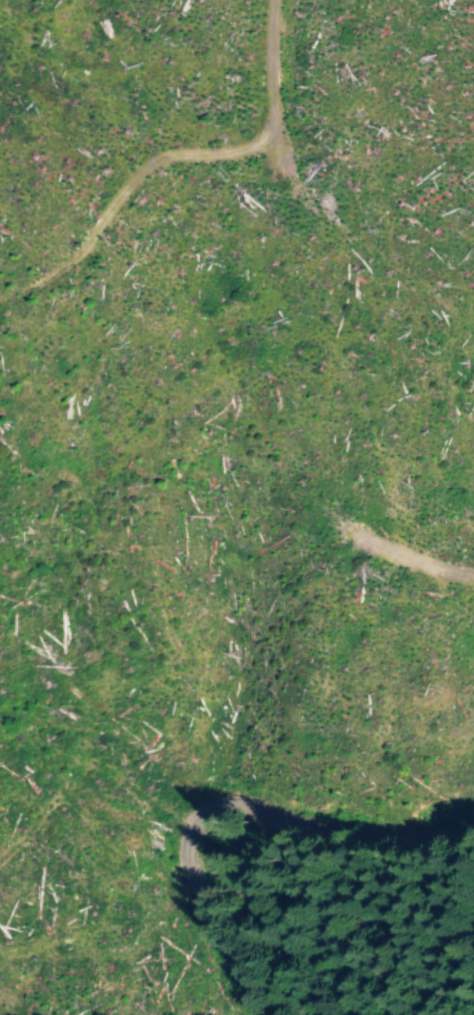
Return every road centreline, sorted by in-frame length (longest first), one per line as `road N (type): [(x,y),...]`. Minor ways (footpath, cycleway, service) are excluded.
road 1 (track): [(246,1014),(226,961),(112,927),(200,807),(308,834),(413,839),(473,832)]

